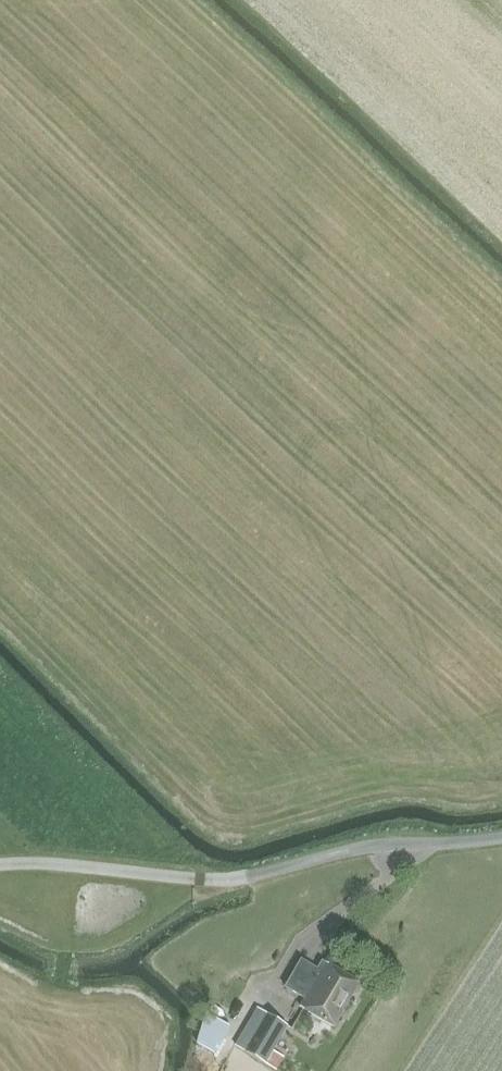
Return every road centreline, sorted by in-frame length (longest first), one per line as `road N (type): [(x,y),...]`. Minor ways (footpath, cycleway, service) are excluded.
road 1 (unclassified): [(199,880),(246,879),(384,843),(501,836)]

